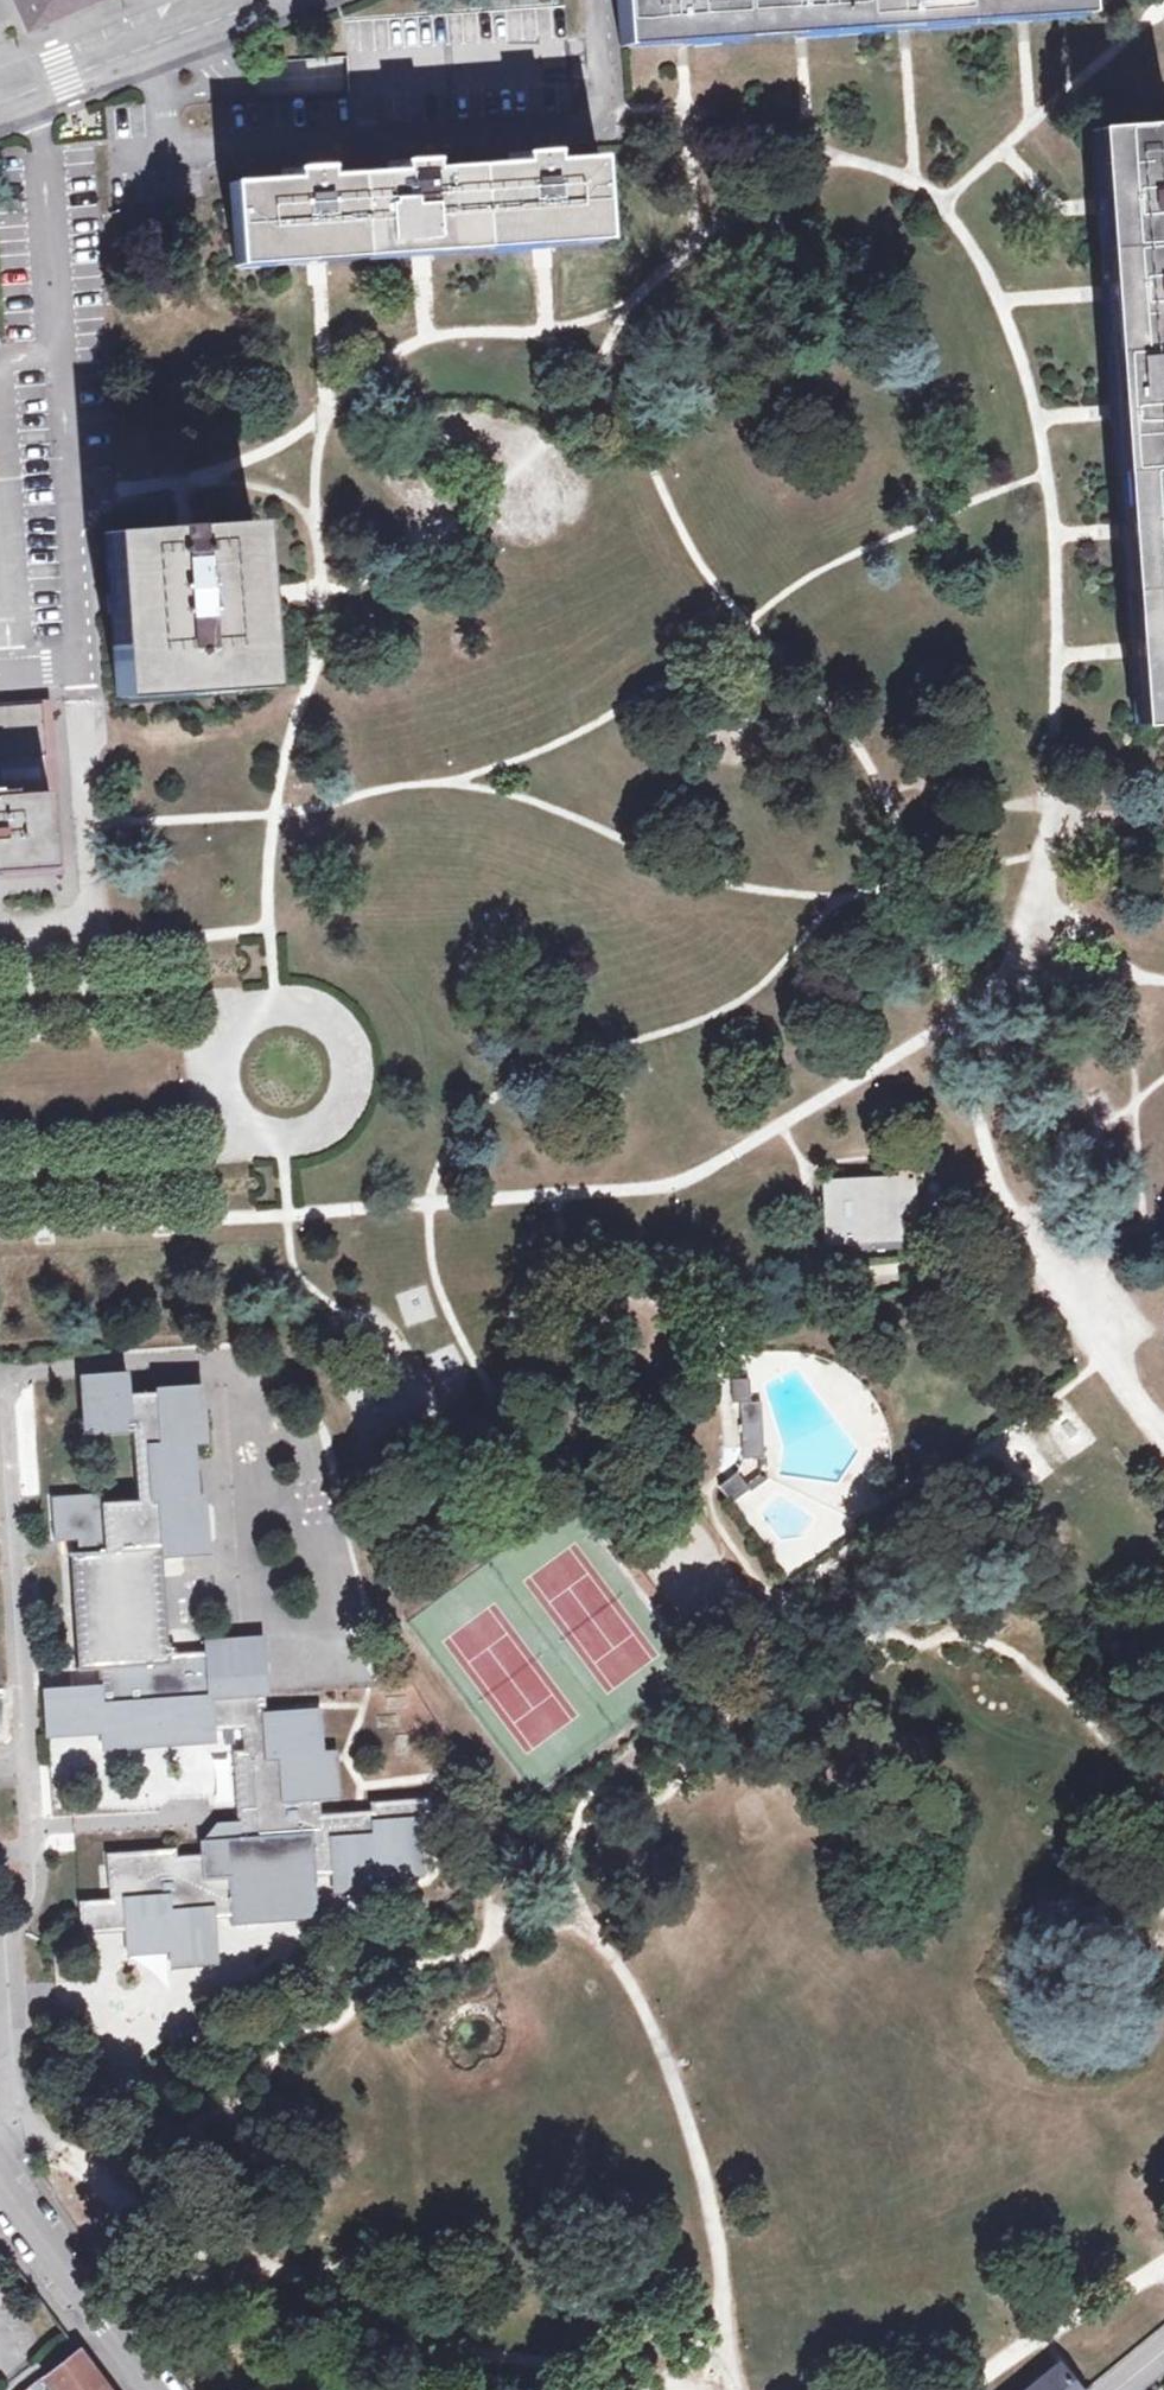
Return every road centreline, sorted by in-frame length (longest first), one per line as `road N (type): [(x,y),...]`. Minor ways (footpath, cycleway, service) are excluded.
road 1 (unclassified): [(265,0),(0,99)]
road 2 (unclassified): [(145,2389),(0,2184)]

